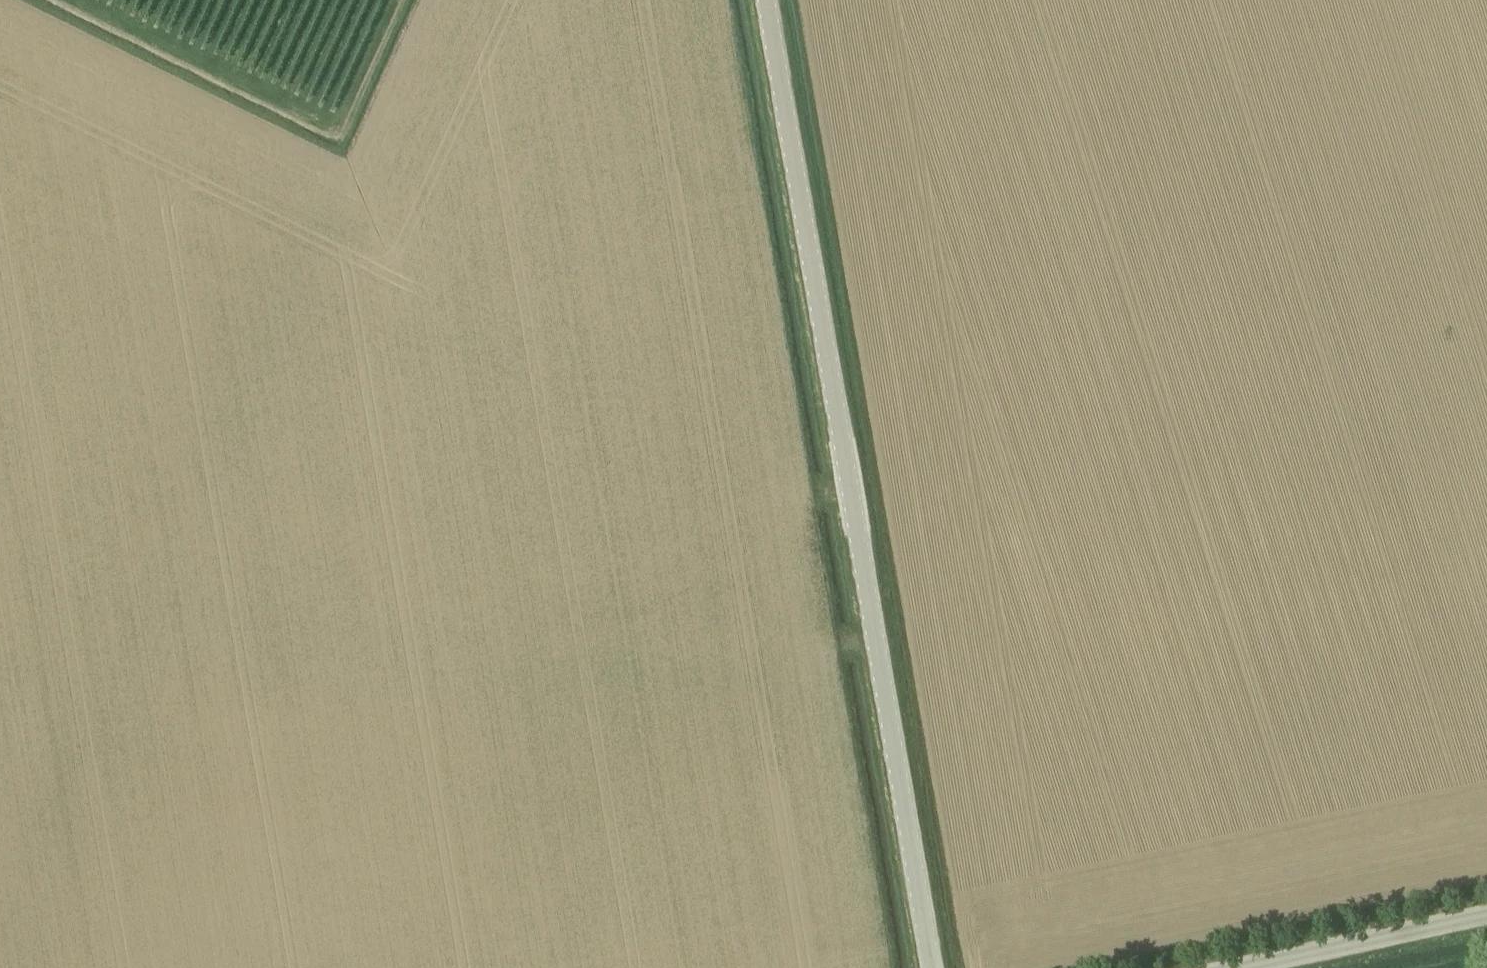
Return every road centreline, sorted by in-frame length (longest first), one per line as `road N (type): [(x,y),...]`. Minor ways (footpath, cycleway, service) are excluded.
road 1 (unclassified): [(769,0),(937,967)]
road 2 (unclassified): [(1486,916),(1238,967)]

